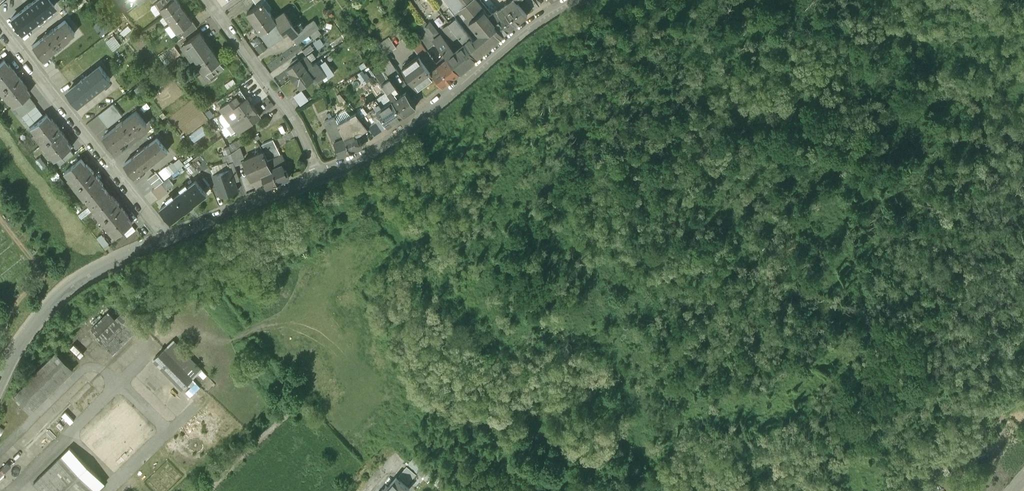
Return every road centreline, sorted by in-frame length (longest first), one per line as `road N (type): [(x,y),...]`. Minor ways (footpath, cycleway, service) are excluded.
road 1 (residential): [(584,0),(533,27),(400,135),(319,179)]
road 2 (residential): [(0,21),(165,239)]
road 3 (residential): [(165,239),(63,290),(18,342),(0,382)]
road 4 (residential): [(207,0),(287,114),(319,179)]
road 5 (residential): [(319,179),(165,239)]
road 6 (unclassified): [(206,490),(303,395)]

